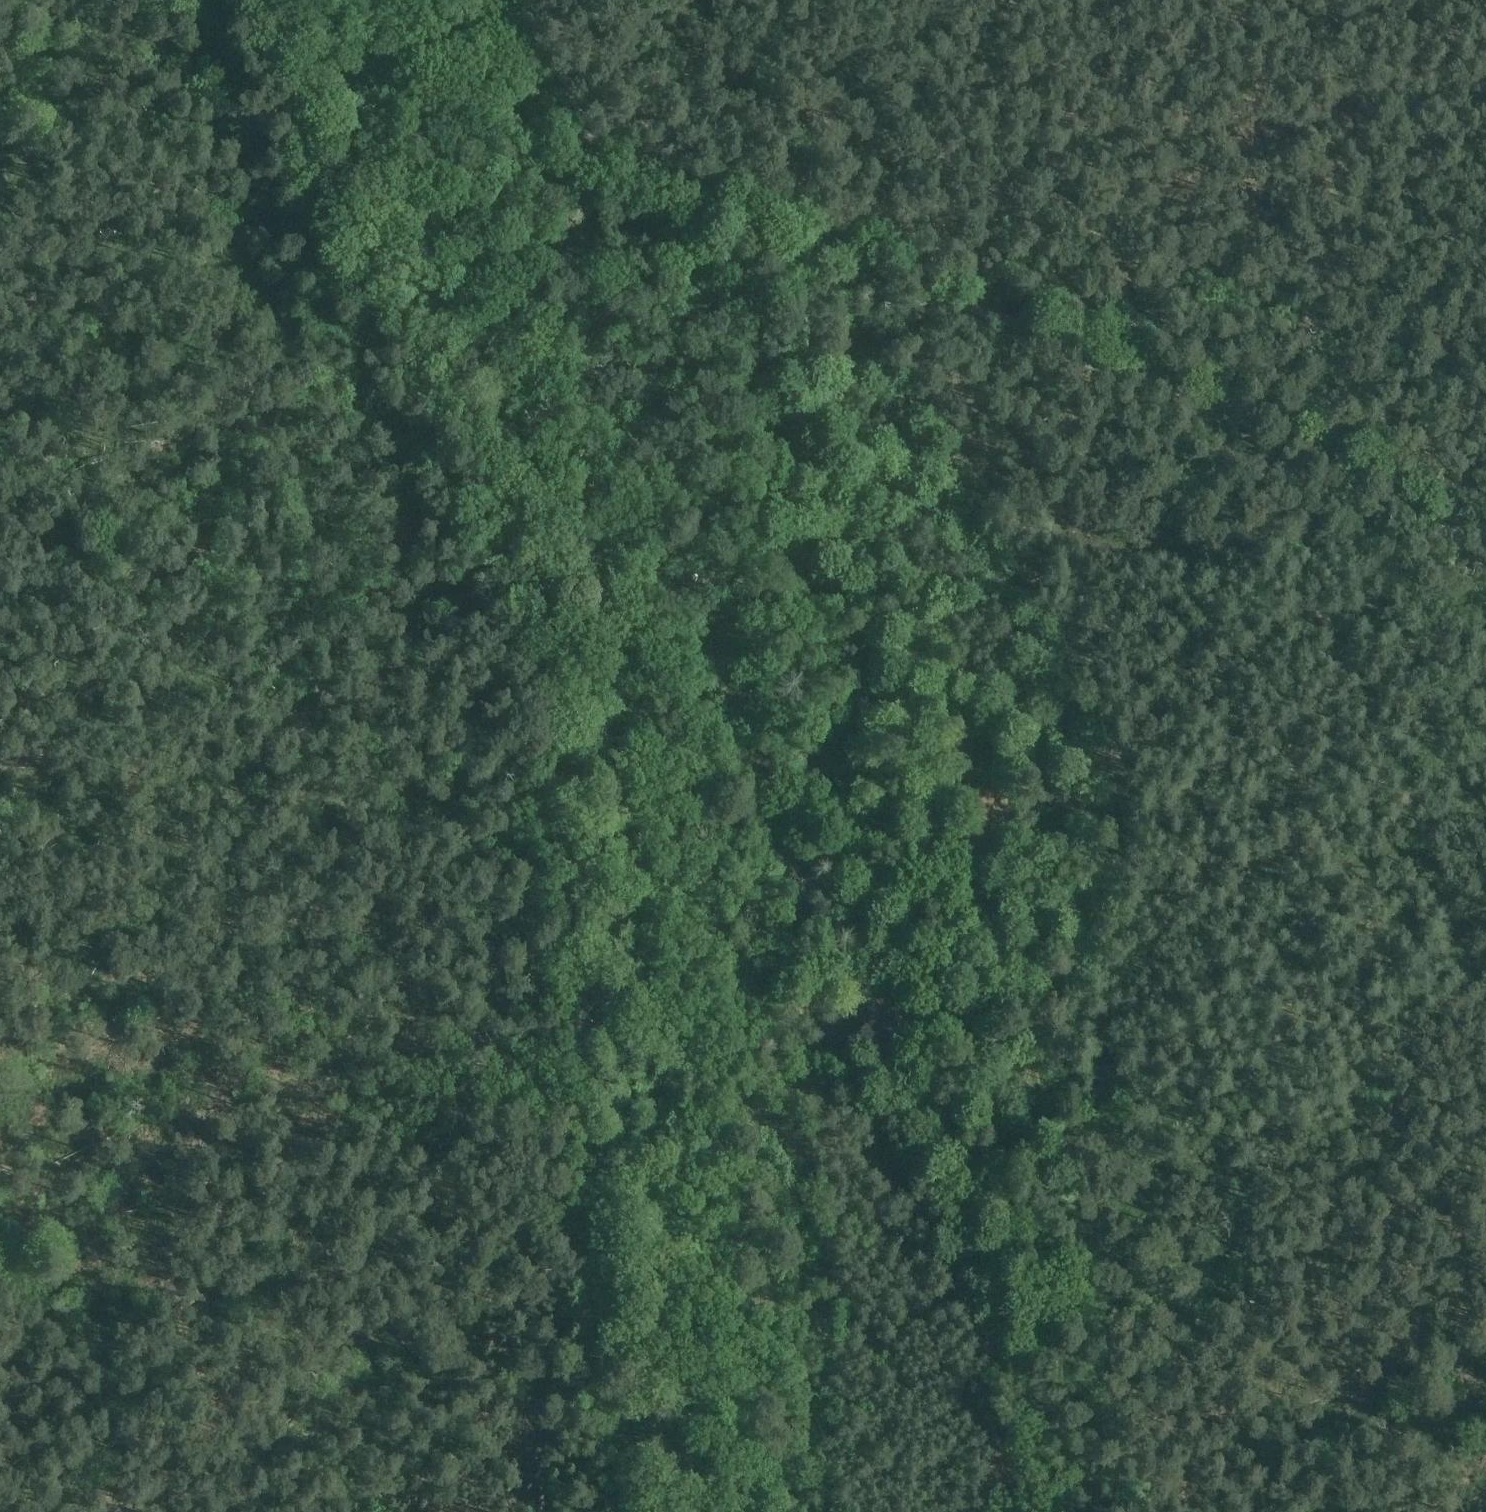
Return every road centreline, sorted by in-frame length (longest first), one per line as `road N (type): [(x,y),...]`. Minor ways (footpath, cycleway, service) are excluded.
road 1 (track): [(231,0),(533,570),(634,1511)]
road 2 (track): [(1485,543),(1349,457),(1259,415),(709,201),(568,104),(524,51),(462,0)]
road 3 (track): [(1485,1269),(1338,1391),(1273,1426),(1261,1448)]

